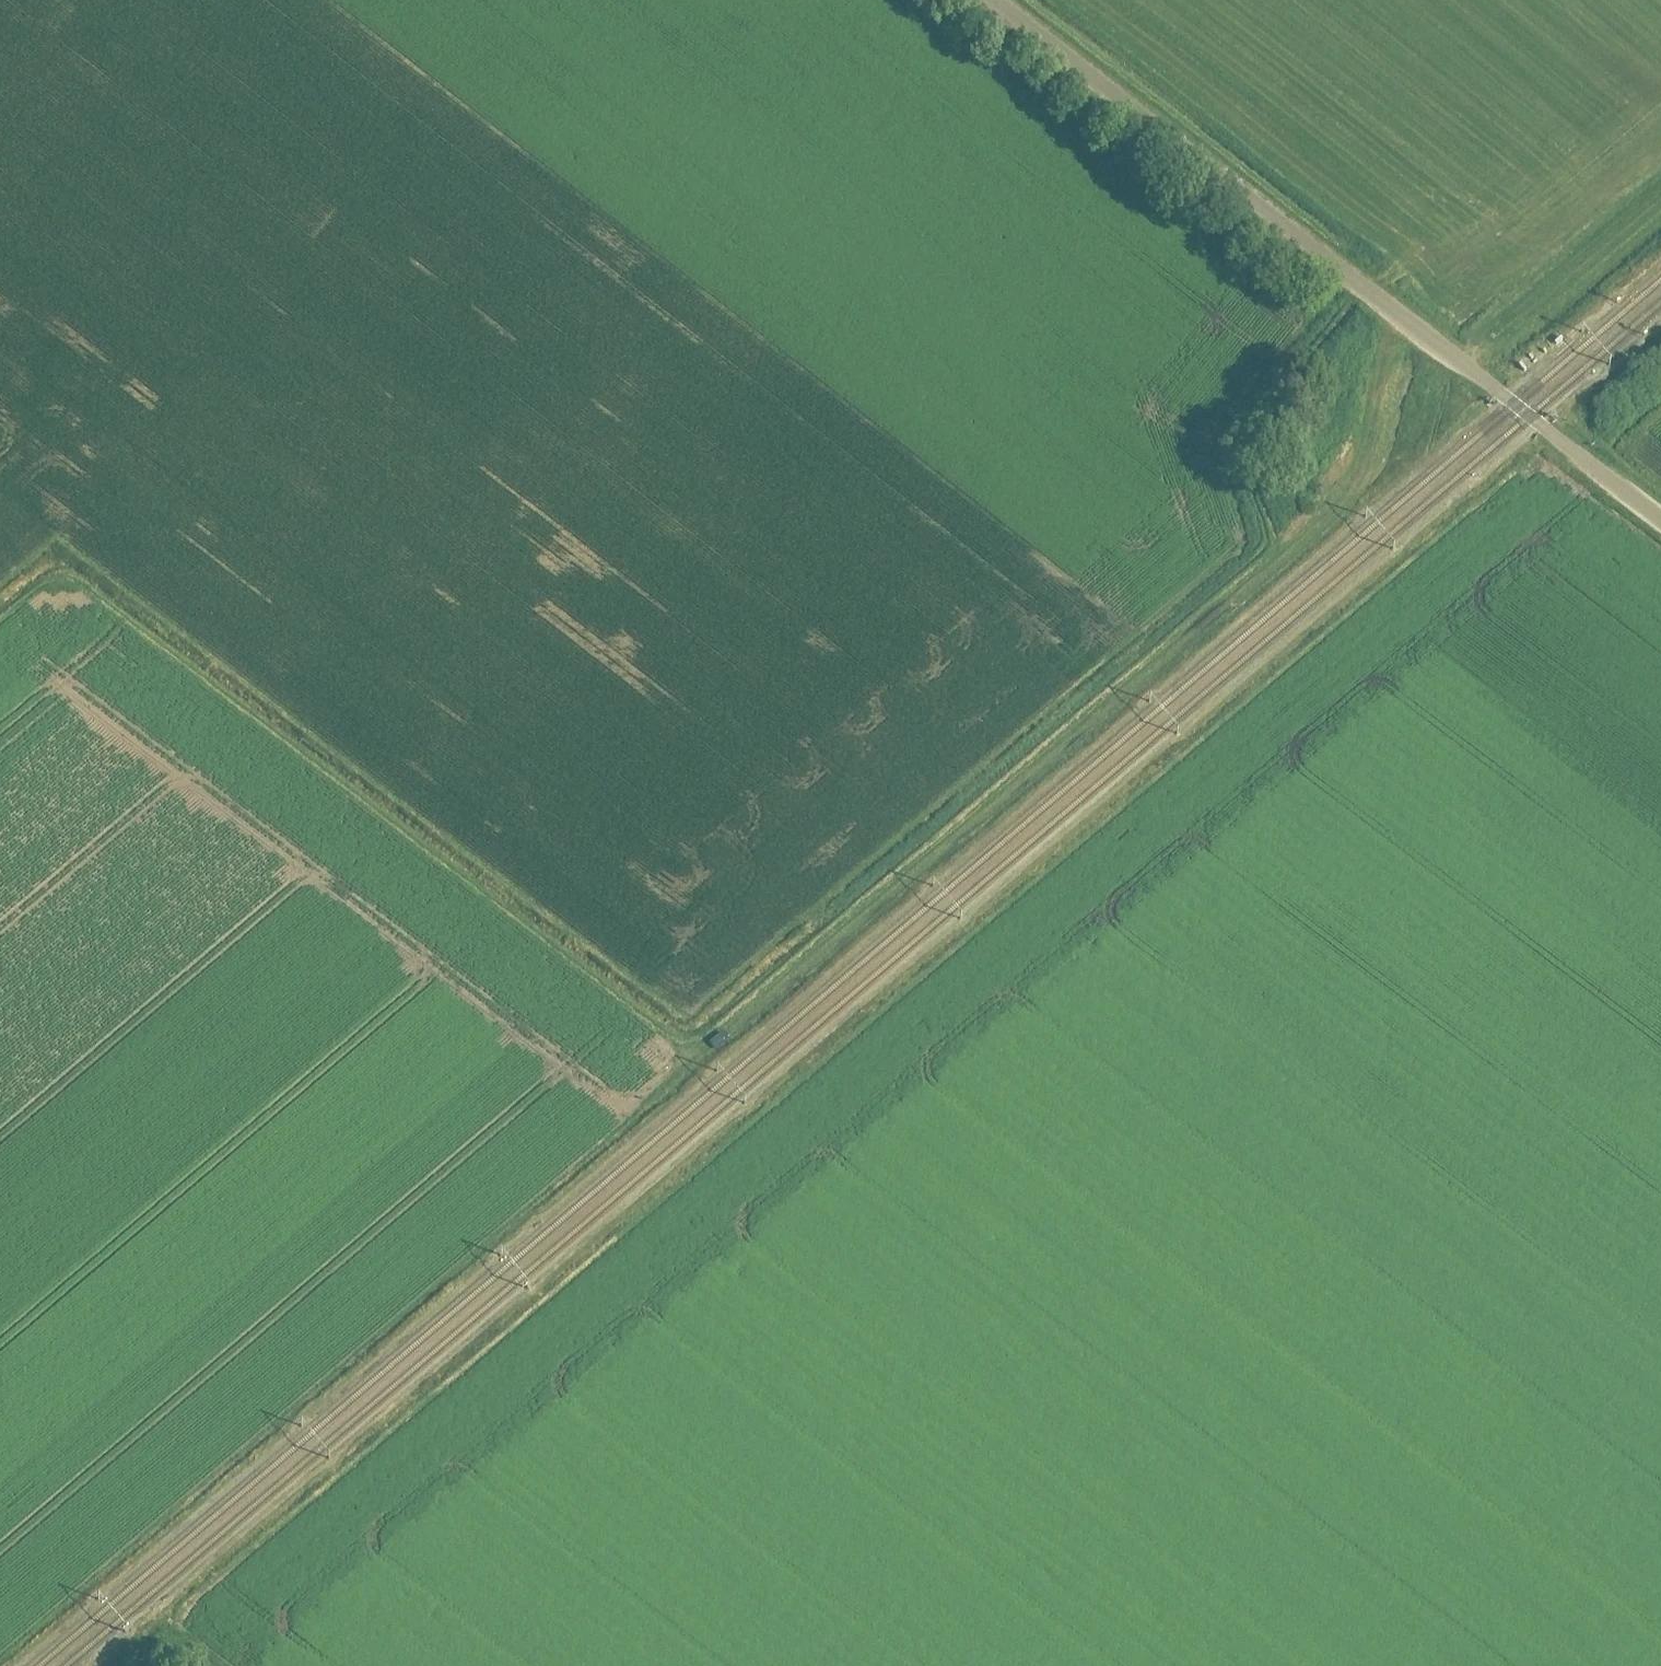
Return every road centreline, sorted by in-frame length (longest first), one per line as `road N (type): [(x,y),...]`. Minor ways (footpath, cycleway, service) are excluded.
road 1 (unclassified): [(1660,523),(996,0)]

